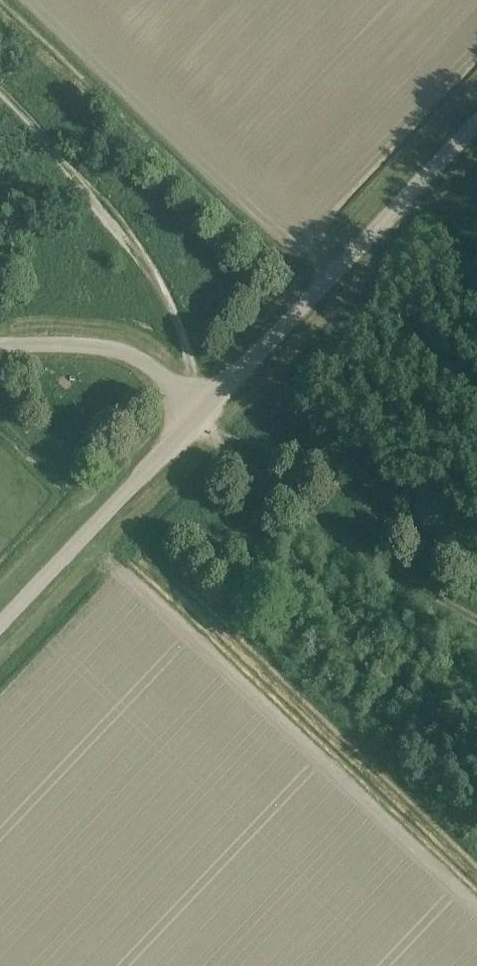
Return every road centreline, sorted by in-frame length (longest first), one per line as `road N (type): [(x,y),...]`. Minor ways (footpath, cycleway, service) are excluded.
road 1 (tertiary): [(0,622),(476,119)]
road 2 (track): [(204,407),(224,447),(476,621)]
road 3 (track): [(193,154),(336,267)]

